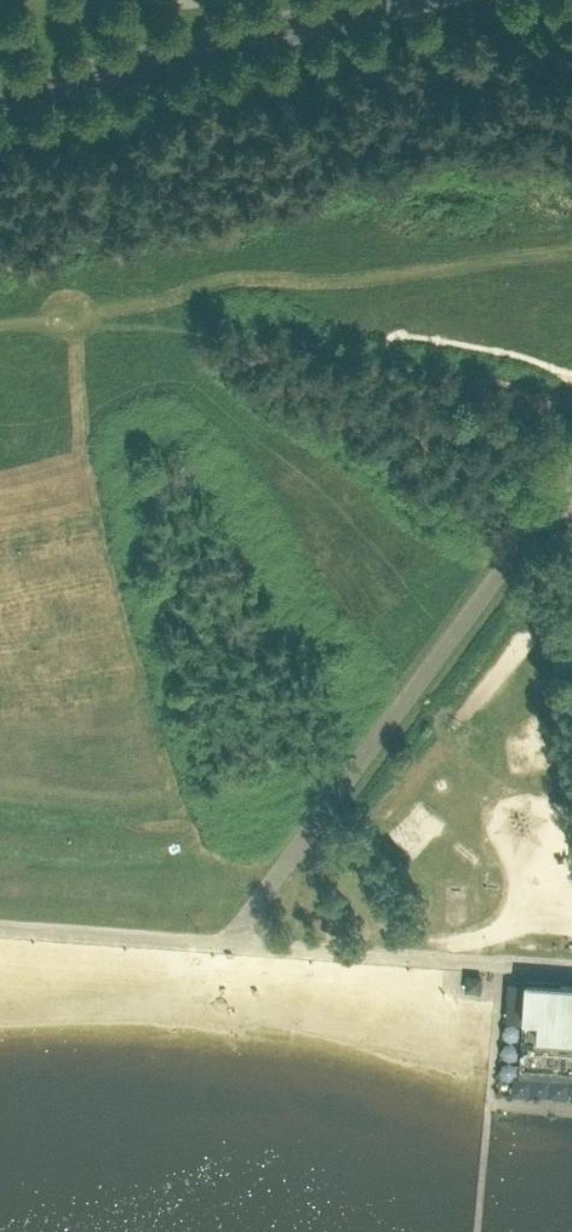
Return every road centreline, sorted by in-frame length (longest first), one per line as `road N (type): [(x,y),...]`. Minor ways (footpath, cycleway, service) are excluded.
road 1 (tertiary): [(0,89),(113,70),(398,0)]

